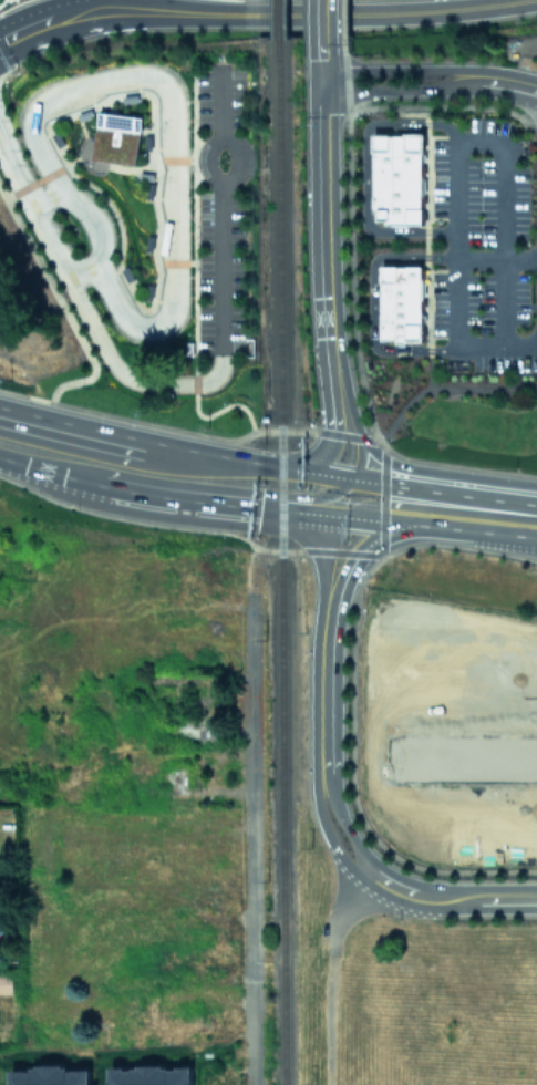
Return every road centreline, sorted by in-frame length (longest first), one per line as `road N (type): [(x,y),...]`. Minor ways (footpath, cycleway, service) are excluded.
road 1 (track): [(251,1084),(248,591)]
road 2 (secondary): [(111,20),(389,14),(534,0)]
road 3 (primary): [(349,479),(173,456),(0,418)]
road 4 (tertiary): [(324,81),(337,379)]
road 5 (primary): [(41,471),(95,506),(279,529),(320,551)]
road 6 (primary): [(41,471),(140,495),(279,510)]
road 7 (primary): [(536,486),(396,466),(359,437)]
road 8 (tertiary): [(536,900),(423,897),(363,871)]
road 9 (tertiary): [(324,777),(328,610)]
road 10 (tertiary): [(324,81),(344,91),(454,90),(473,80)]
road 11 (tertiary): [(328,610),(364,546),(434,508)]
road 12 (tertiary): [(473,80),(453,71),(348,71),(324,81)]

